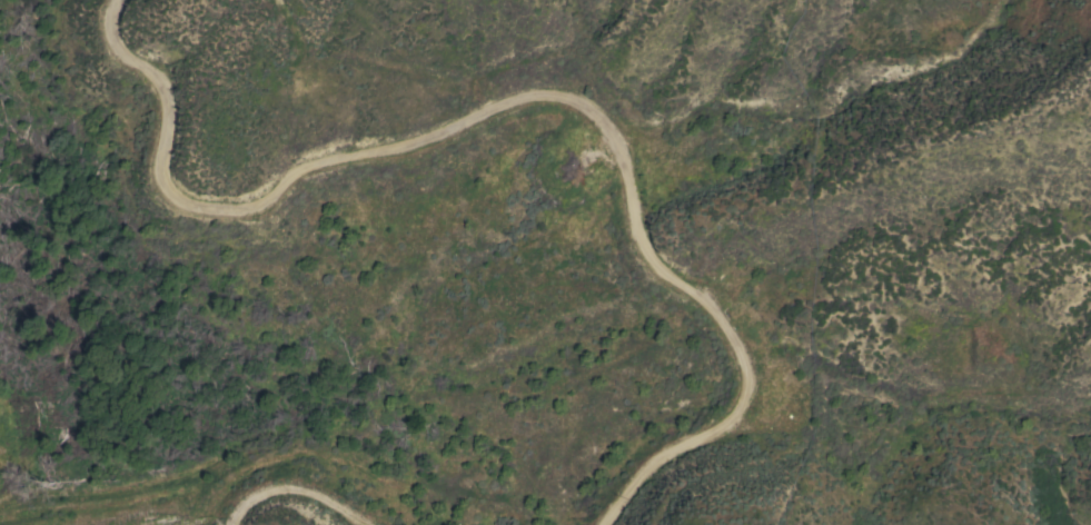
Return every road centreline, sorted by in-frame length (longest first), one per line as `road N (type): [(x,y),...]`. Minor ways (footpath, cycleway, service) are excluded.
road 1 (track): [(118,0),(117,46),(151,77),(167,107),(157,176),(188,209),(254,211),(288,170),(381,152),(542,97),(611,125),(638,250),(704,301),(748,364),(728,418),(652,462)]
road 2 (track): [(238,524),(251,499),(277,487),(325,496),(378,524)]

